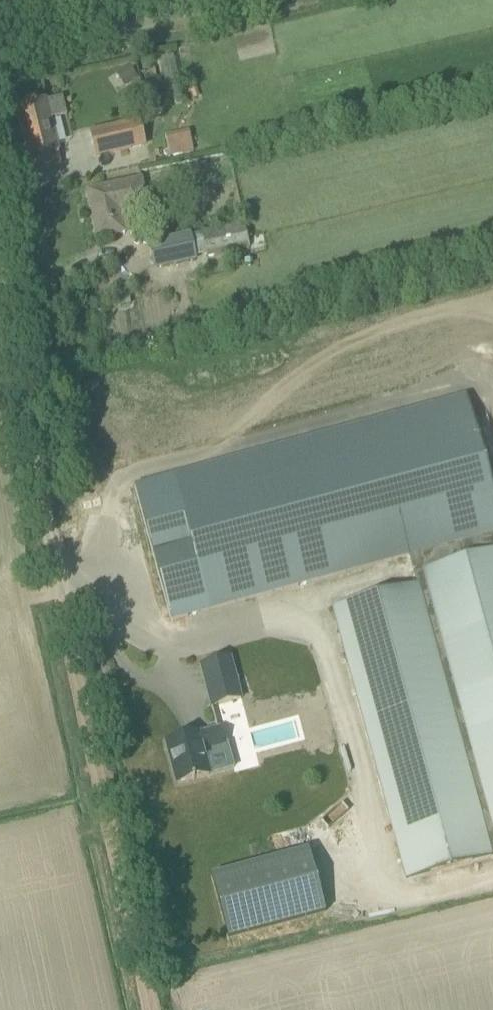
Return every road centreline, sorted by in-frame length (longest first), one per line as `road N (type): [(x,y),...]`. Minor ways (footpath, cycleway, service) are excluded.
road 1 (track): [(65,580),(166,1009)]
road 2 (unclassified): [(65,580),(0,264)]
road 3 (unclassified): [(0,63),(254,0)]

